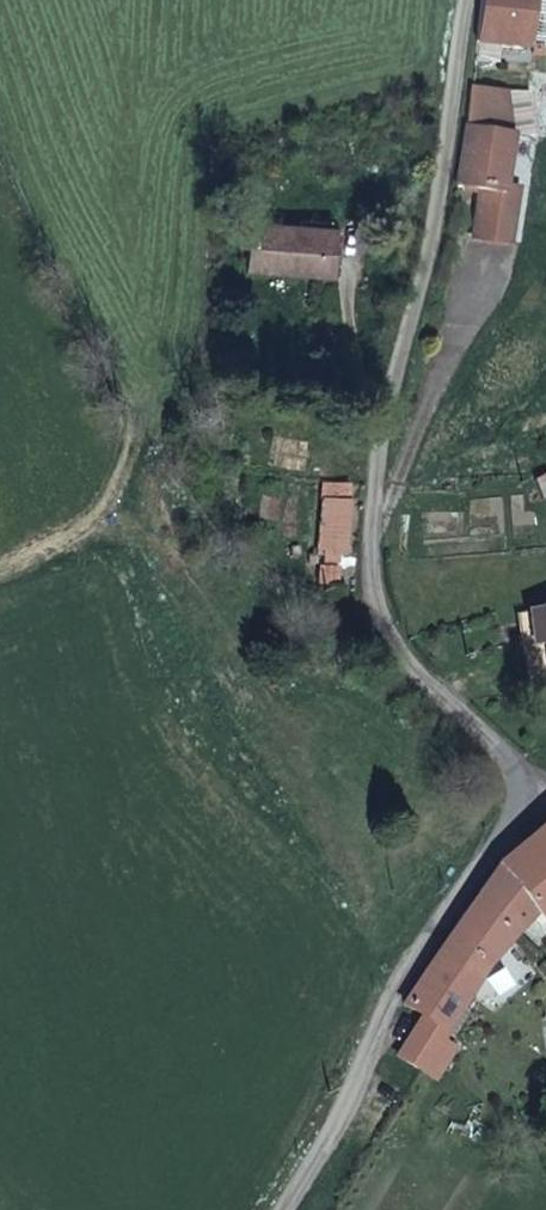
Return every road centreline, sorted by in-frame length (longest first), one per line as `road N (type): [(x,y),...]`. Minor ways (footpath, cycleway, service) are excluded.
road 1 (unclassified): [(284,1209),(365,1070),(401,977),(515,817),(509,756),(411,658),(372,579),(396,395),(474,0)]

